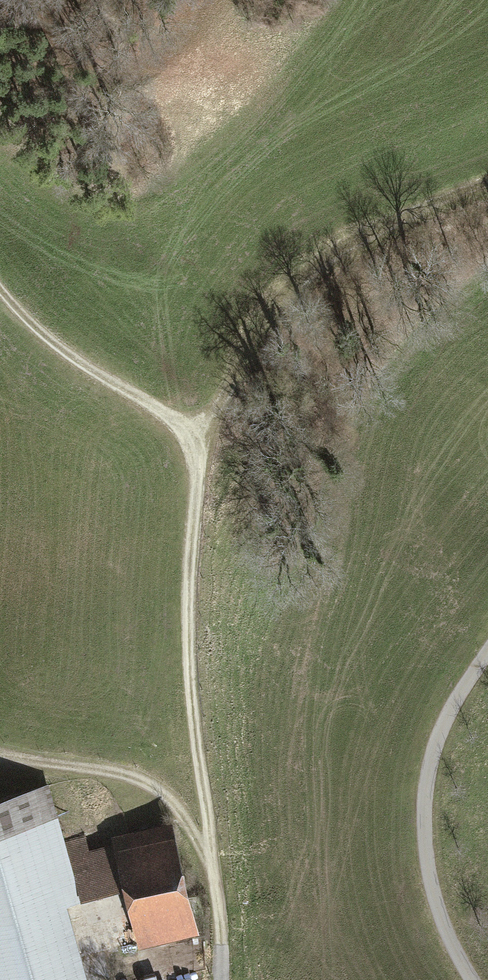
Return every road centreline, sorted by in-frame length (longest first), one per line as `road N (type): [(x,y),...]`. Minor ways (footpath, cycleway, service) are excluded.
road 1 (track): [(222,979),(218,884),(194,737),(194,442),(38,336),(0,289)]
road 2 (track): [(194,442),(292,307),(360,257),(487,188)]
road 3 (unclassified): [(473,979),(445,934),(427,873),(424,810),(433,756),(487,655)]

